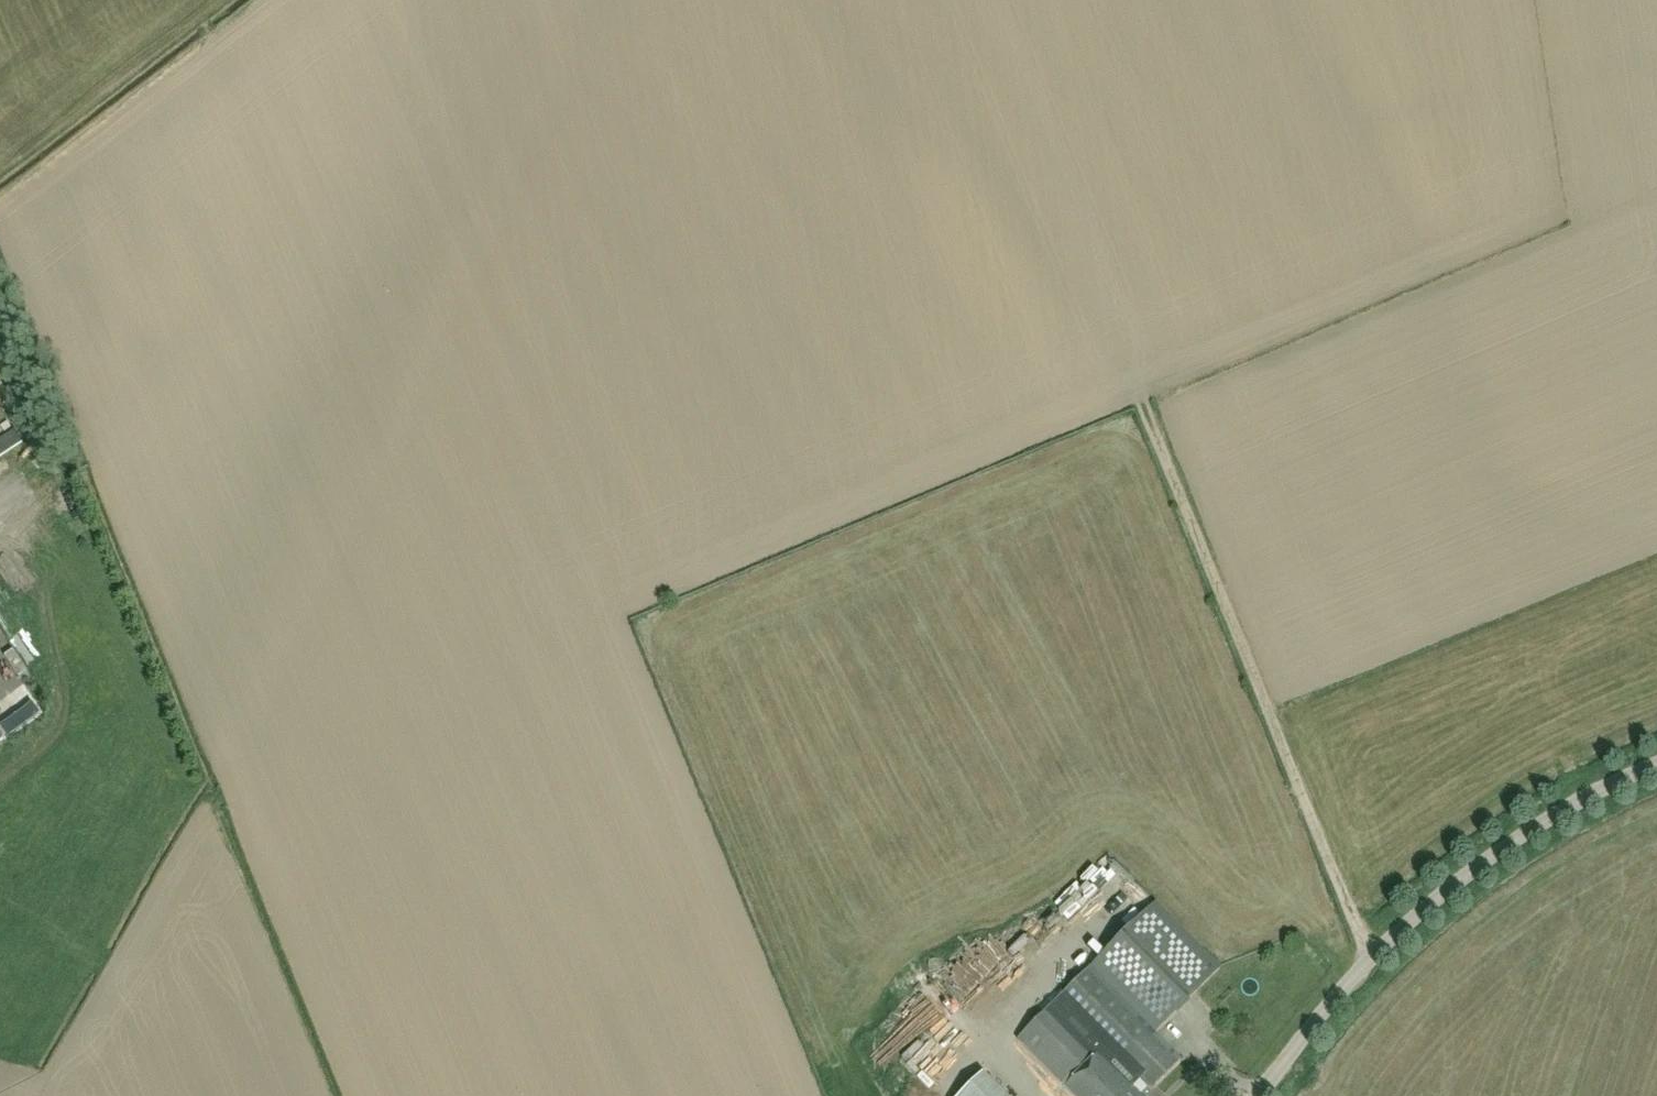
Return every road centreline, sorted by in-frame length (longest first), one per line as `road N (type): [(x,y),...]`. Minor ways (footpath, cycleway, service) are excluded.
road 1 (unclassified): [(1255,1095),(1370,959),(1424,908),(1526,832),(1656,762)]

